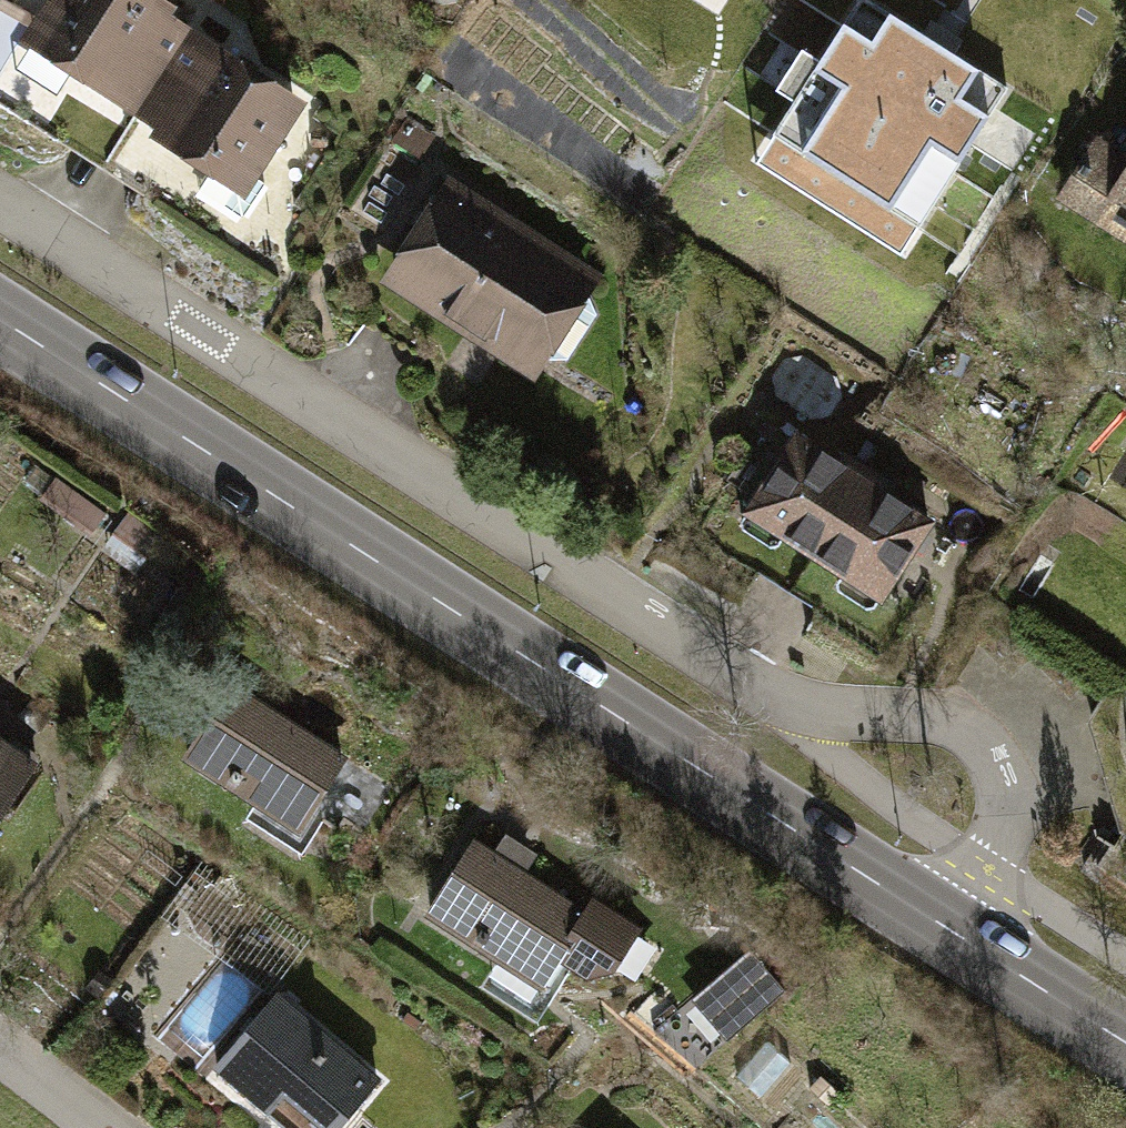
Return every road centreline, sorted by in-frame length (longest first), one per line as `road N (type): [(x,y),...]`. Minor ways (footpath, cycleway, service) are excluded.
road 1 (residential): [(0,208),(556,547),(753,685),(823,711),(925,718),(982,744),(1002,792),(1002,818),(994,844),(938,925)]
road 2 (secondary): [(0,319),(938,925)]
road 3 (secondary): [(938,925),(1125,1046)]
road 4 (residential): [(0,1048),(98,1127)]

